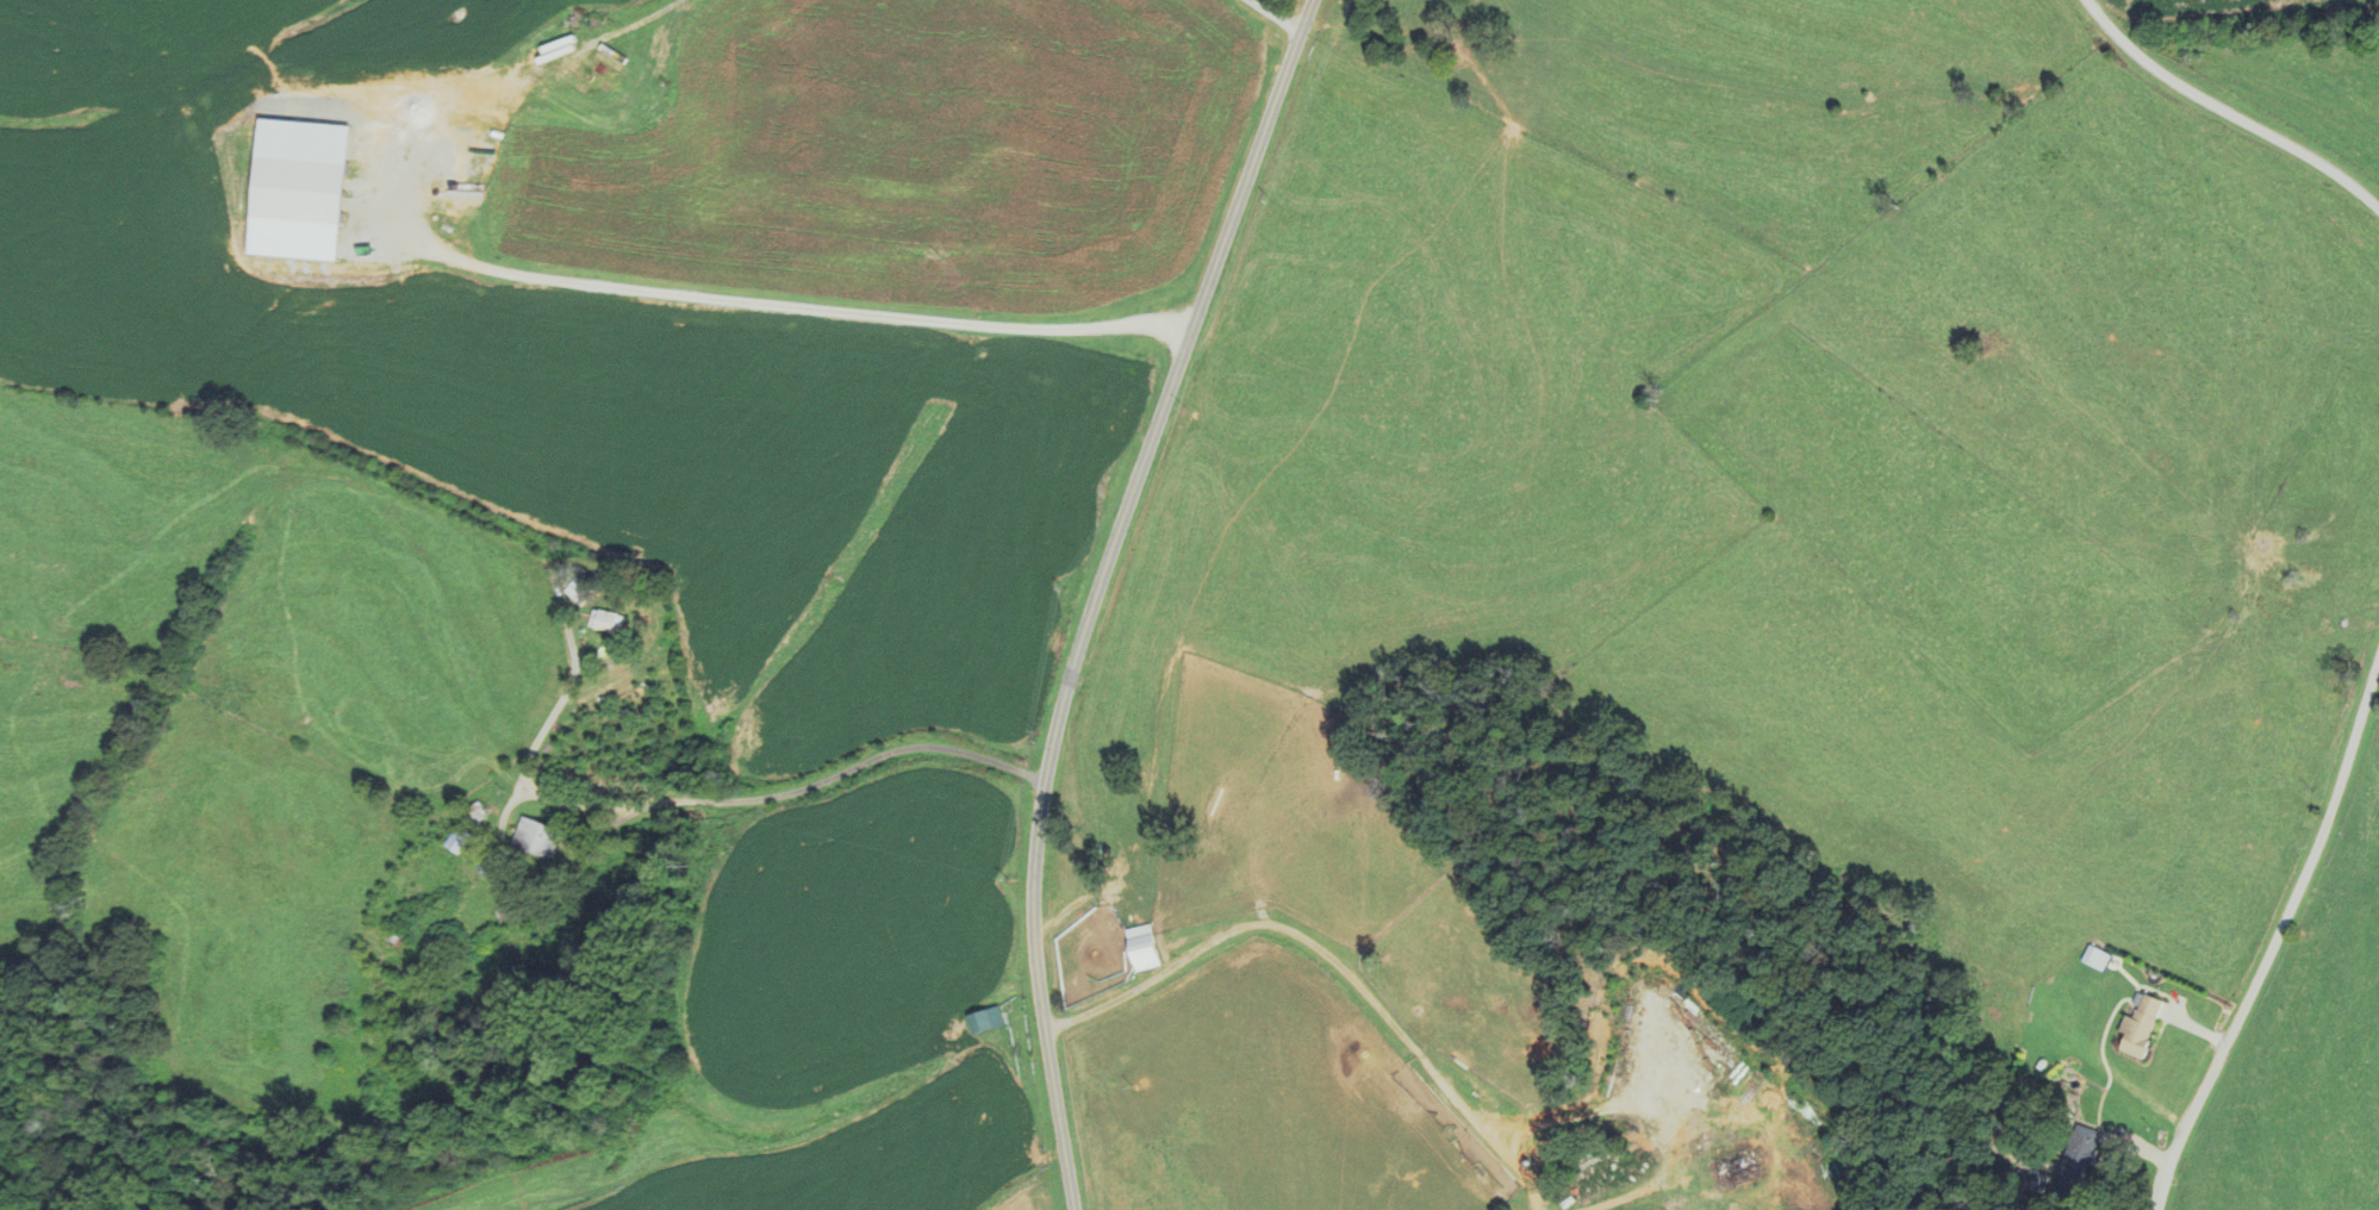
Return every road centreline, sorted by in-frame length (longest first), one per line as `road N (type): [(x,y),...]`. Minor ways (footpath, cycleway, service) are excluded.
road 1 (residential): [(1072,1209),(1028,916),(1063,644),(1183,395),(1327,0)]
road 2 (residential): [(2165,1209),(2209,1098),(2338,823),(2378,700)]
road 3 (residential): [(2378,202),(2168,79),(2092,0)]

